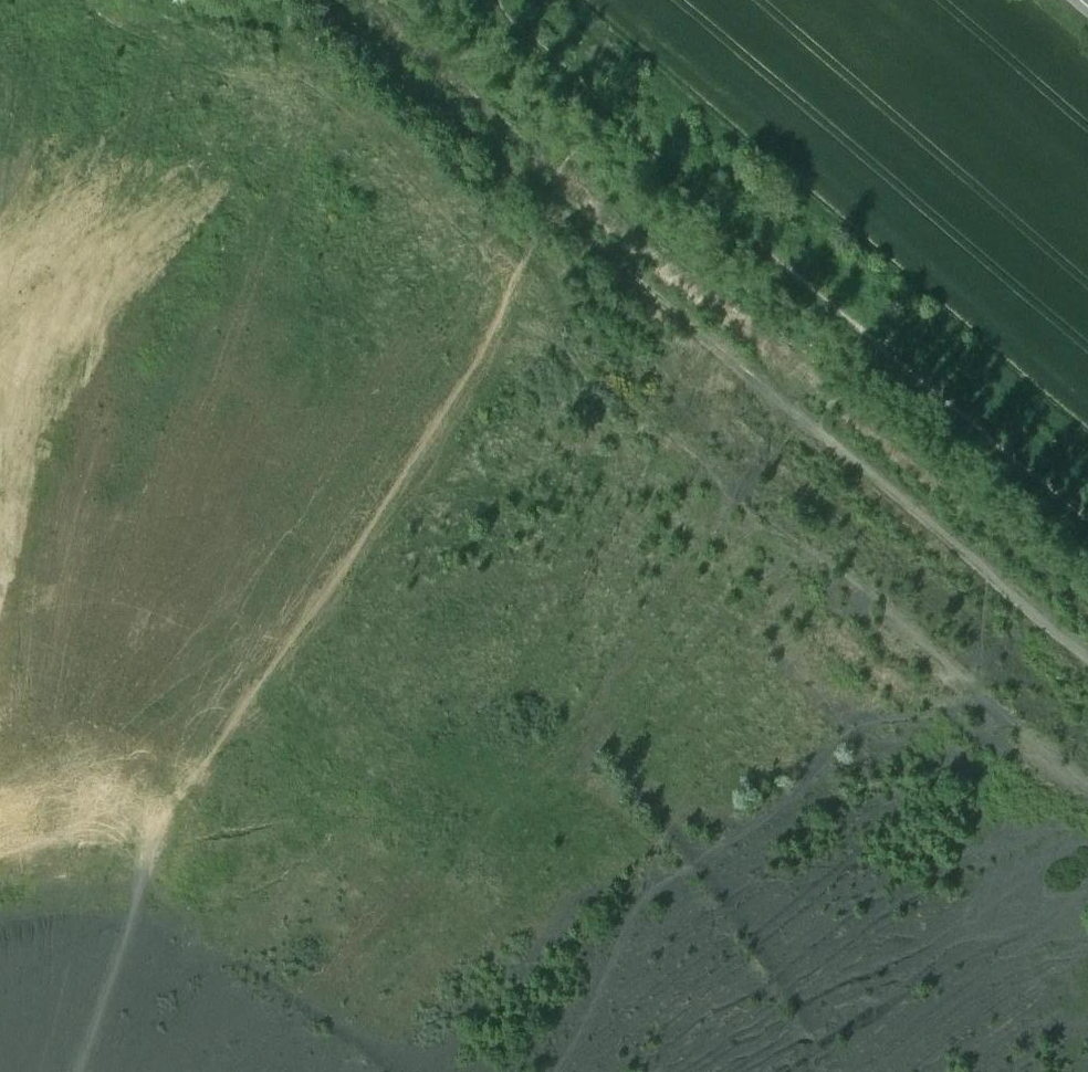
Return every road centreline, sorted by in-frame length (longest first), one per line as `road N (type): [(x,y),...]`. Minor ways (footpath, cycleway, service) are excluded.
road 1 (track): [(309,0),(367,38),(486,153),(1087,661)]
road 2 (track): [(499,0),(1087,513)]

